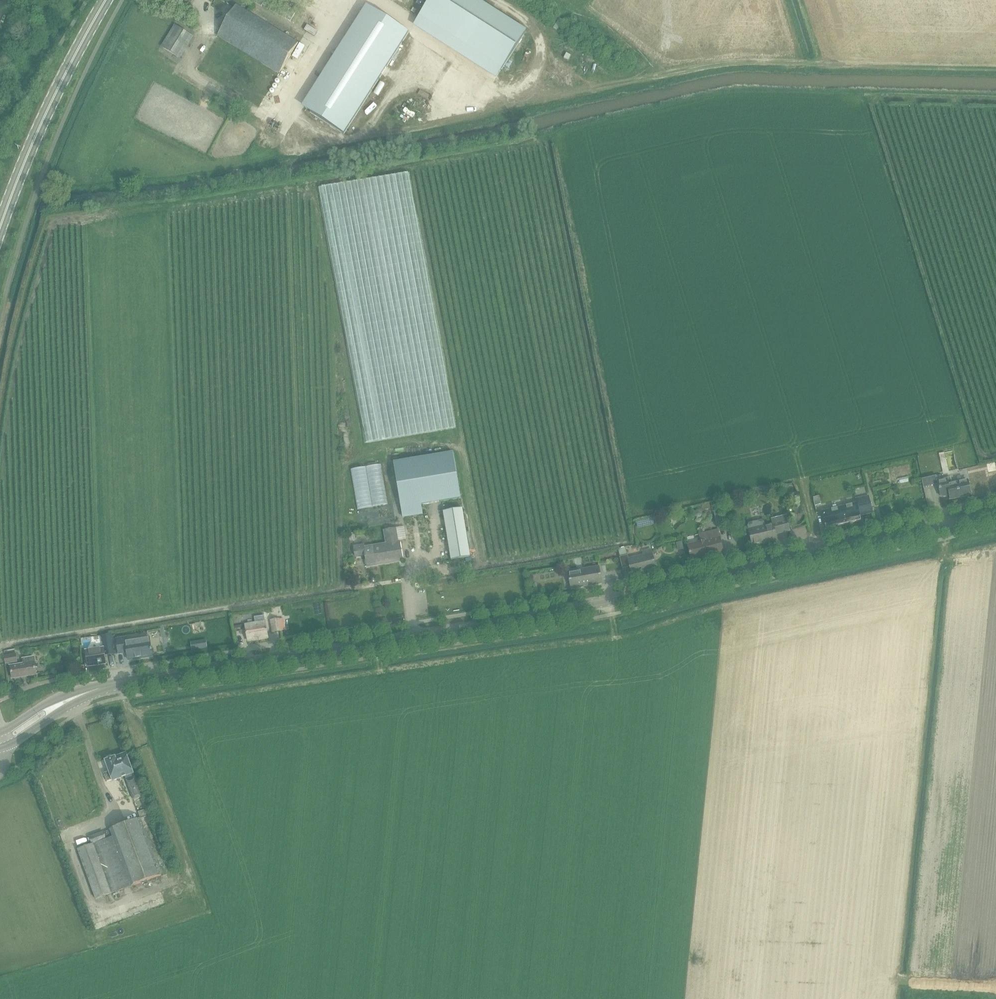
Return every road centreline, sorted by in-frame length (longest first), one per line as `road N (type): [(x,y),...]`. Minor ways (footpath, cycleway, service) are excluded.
road 1 (secondary): [(115,685),(509,622),(995,513)]
road 2 (secondary): [(0,225),(43,119),(106,0)]

